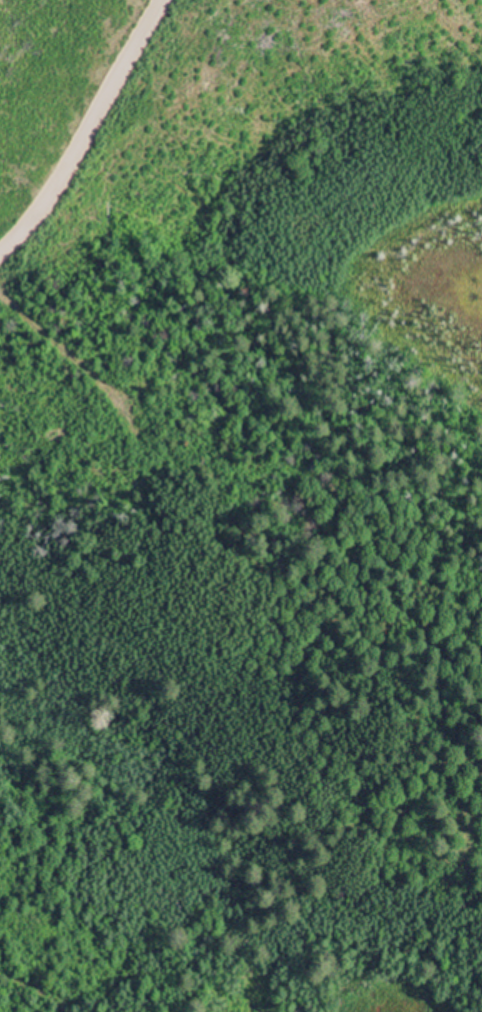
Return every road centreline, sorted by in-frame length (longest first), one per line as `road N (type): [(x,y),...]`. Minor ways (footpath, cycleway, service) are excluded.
road 1 (tertiary): [(0,249),(48,199),(164,0)]

